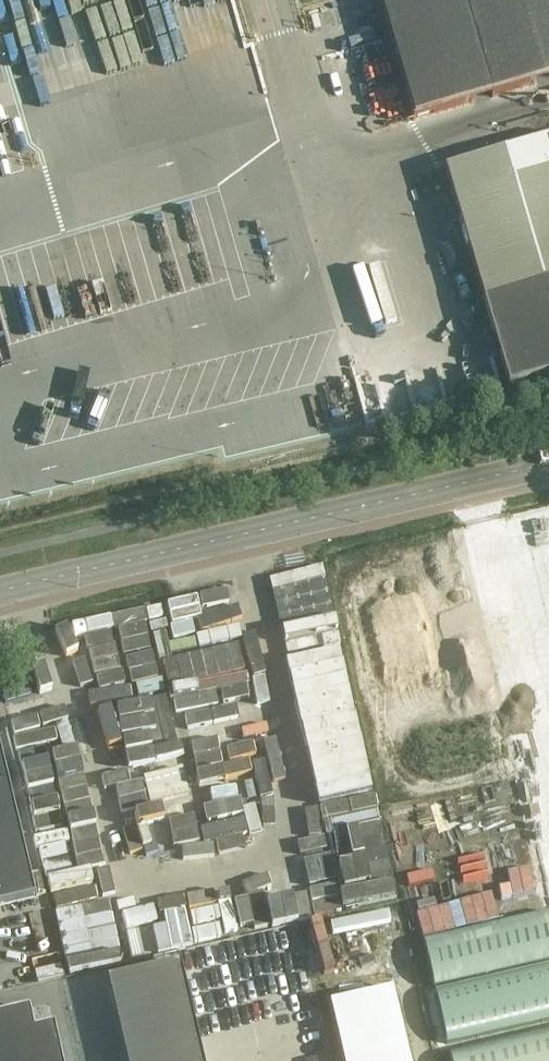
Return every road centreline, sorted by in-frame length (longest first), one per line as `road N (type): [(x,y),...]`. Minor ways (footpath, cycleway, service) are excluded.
road 1 (primary): [(0,590),(548,462)]

